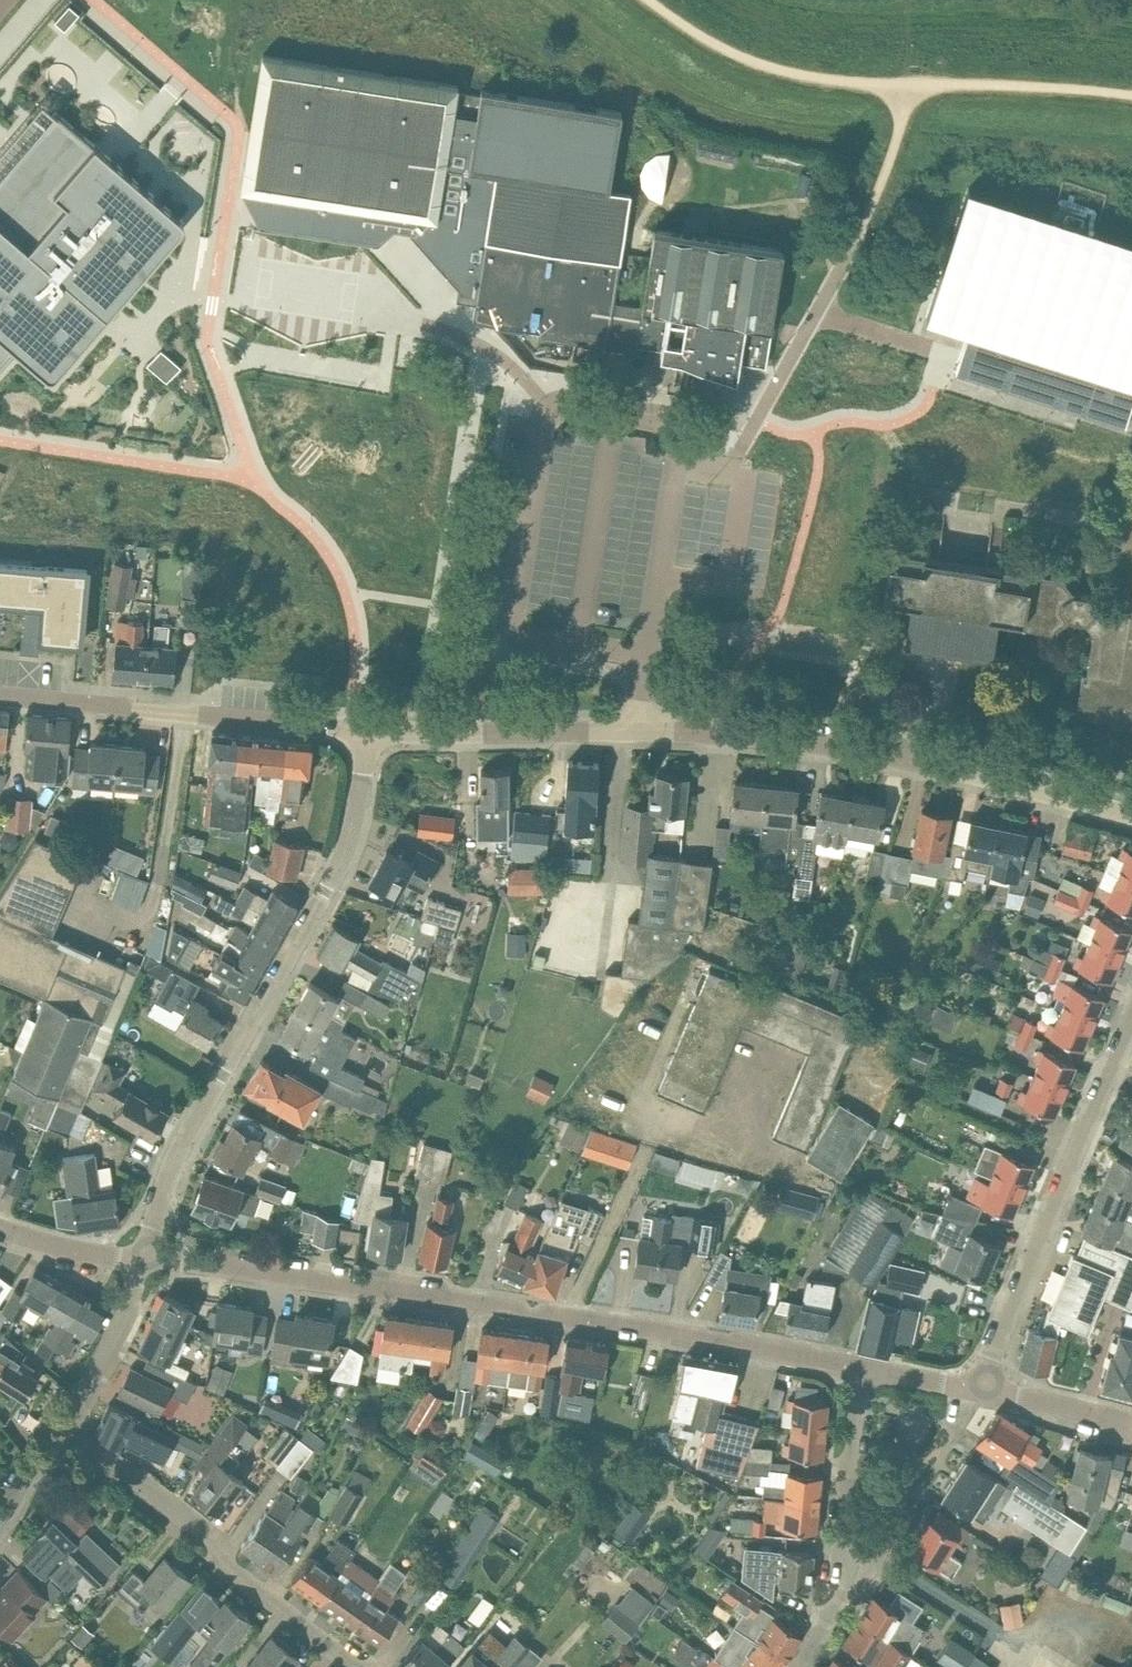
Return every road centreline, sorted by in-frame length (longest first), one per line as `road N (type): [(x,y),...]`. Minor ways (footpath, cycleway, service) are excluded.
road 1 (unclassified): [(369,730),(767,737),(917,756),(1131,819)]
road 2 (residential): [(860,1370),(565,1314),(140,1257)]
road 3 (residential): [(140,1257),(173,1166),(327,891),(352,828),(369,730)]
road 4 (residential): [(980,1390),(1131,1021)]
road 5 (residential): [(355,1666),(142,1482),(61,1429)]
road 6 (unclassified): [(0,694),(369,730)]
road 7 (residential): [(803,1666),(844,1598),(860,1370)]
road 8 (residential): [(61,1429),(111,1346),(140,1257)]
road 9 (residential): [(1131,1429),(980,1390)]
road 10 (residential): [(140,1257),(0,1230)]
road 11 (residential): [(980,1390),(860,1370)]

